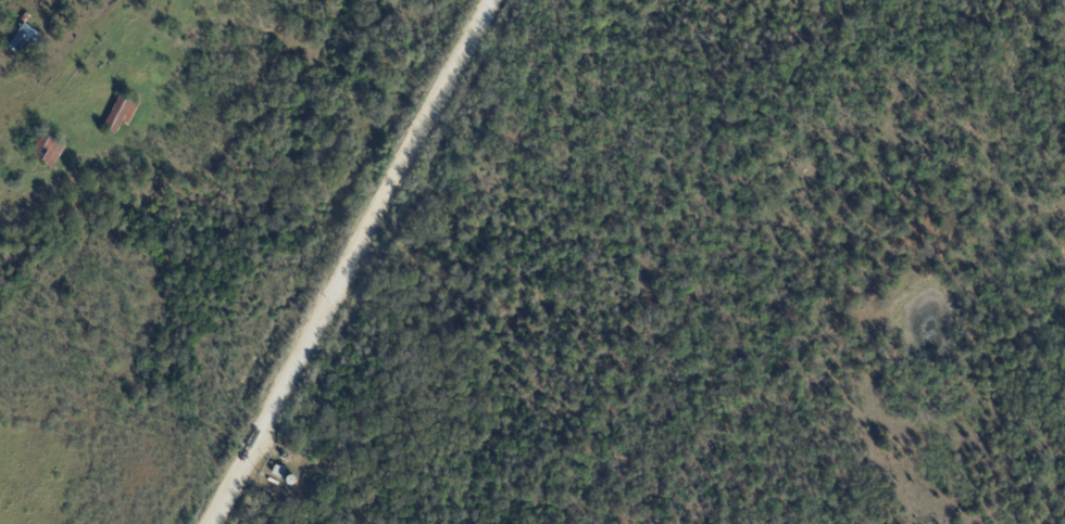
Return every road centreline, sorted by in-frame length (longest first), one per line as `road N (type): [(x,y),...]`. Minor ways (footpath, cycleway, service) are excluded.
road 1 (residential): [(204,523),(491,0)]

